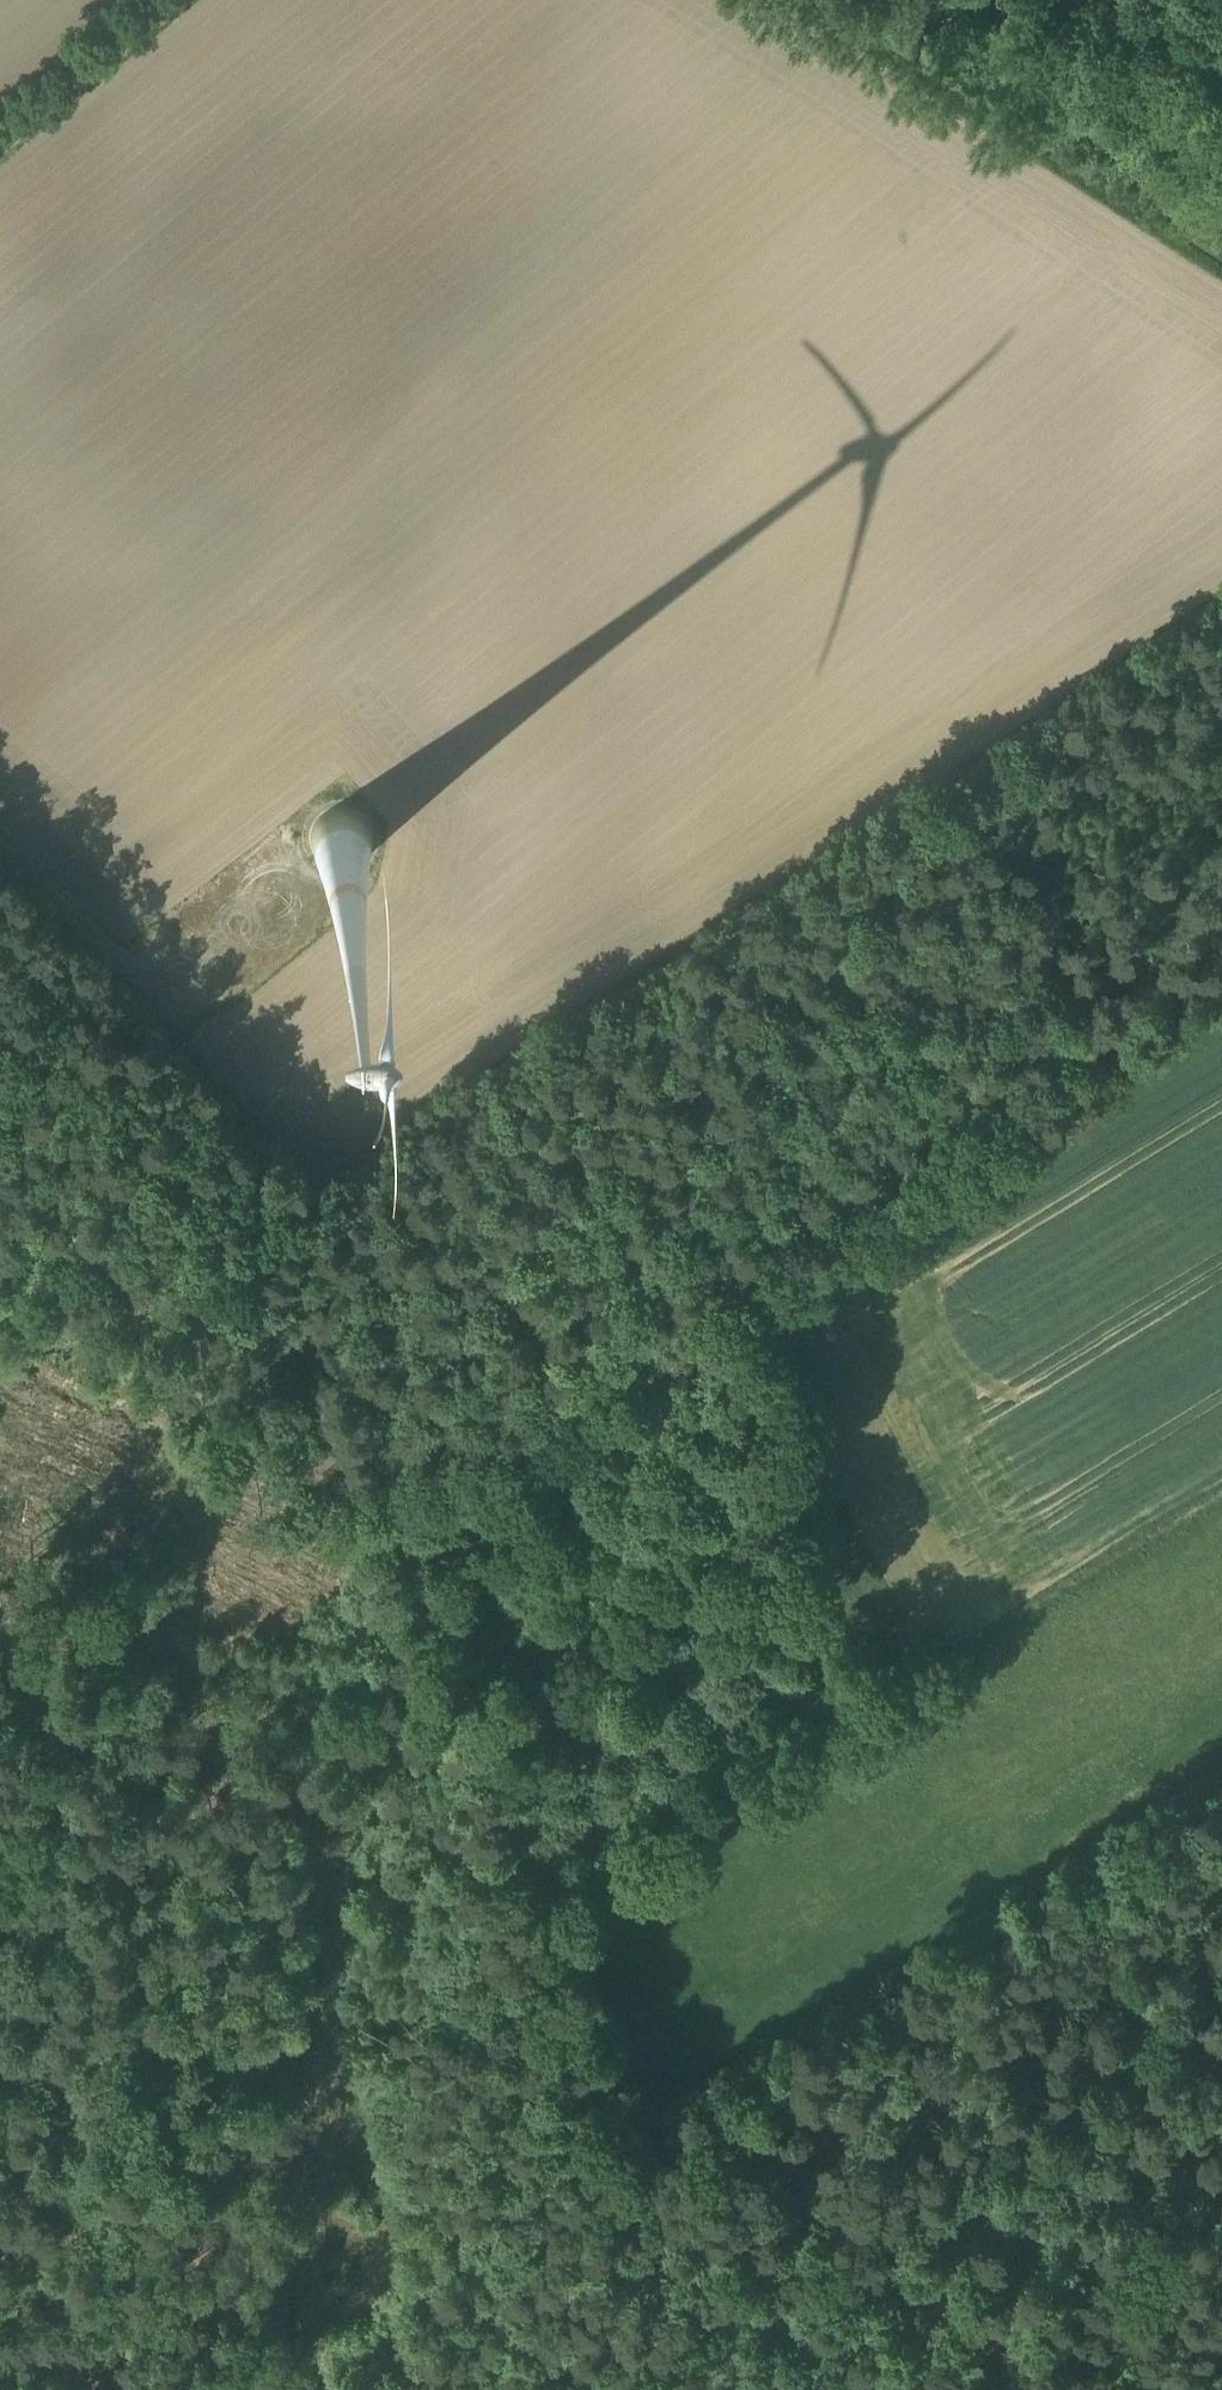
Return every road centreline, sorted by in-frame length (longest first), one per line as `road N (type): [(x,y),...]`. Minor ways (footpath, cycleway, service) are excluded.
road 1 (unclassified): [(176,0),(0,148)]

